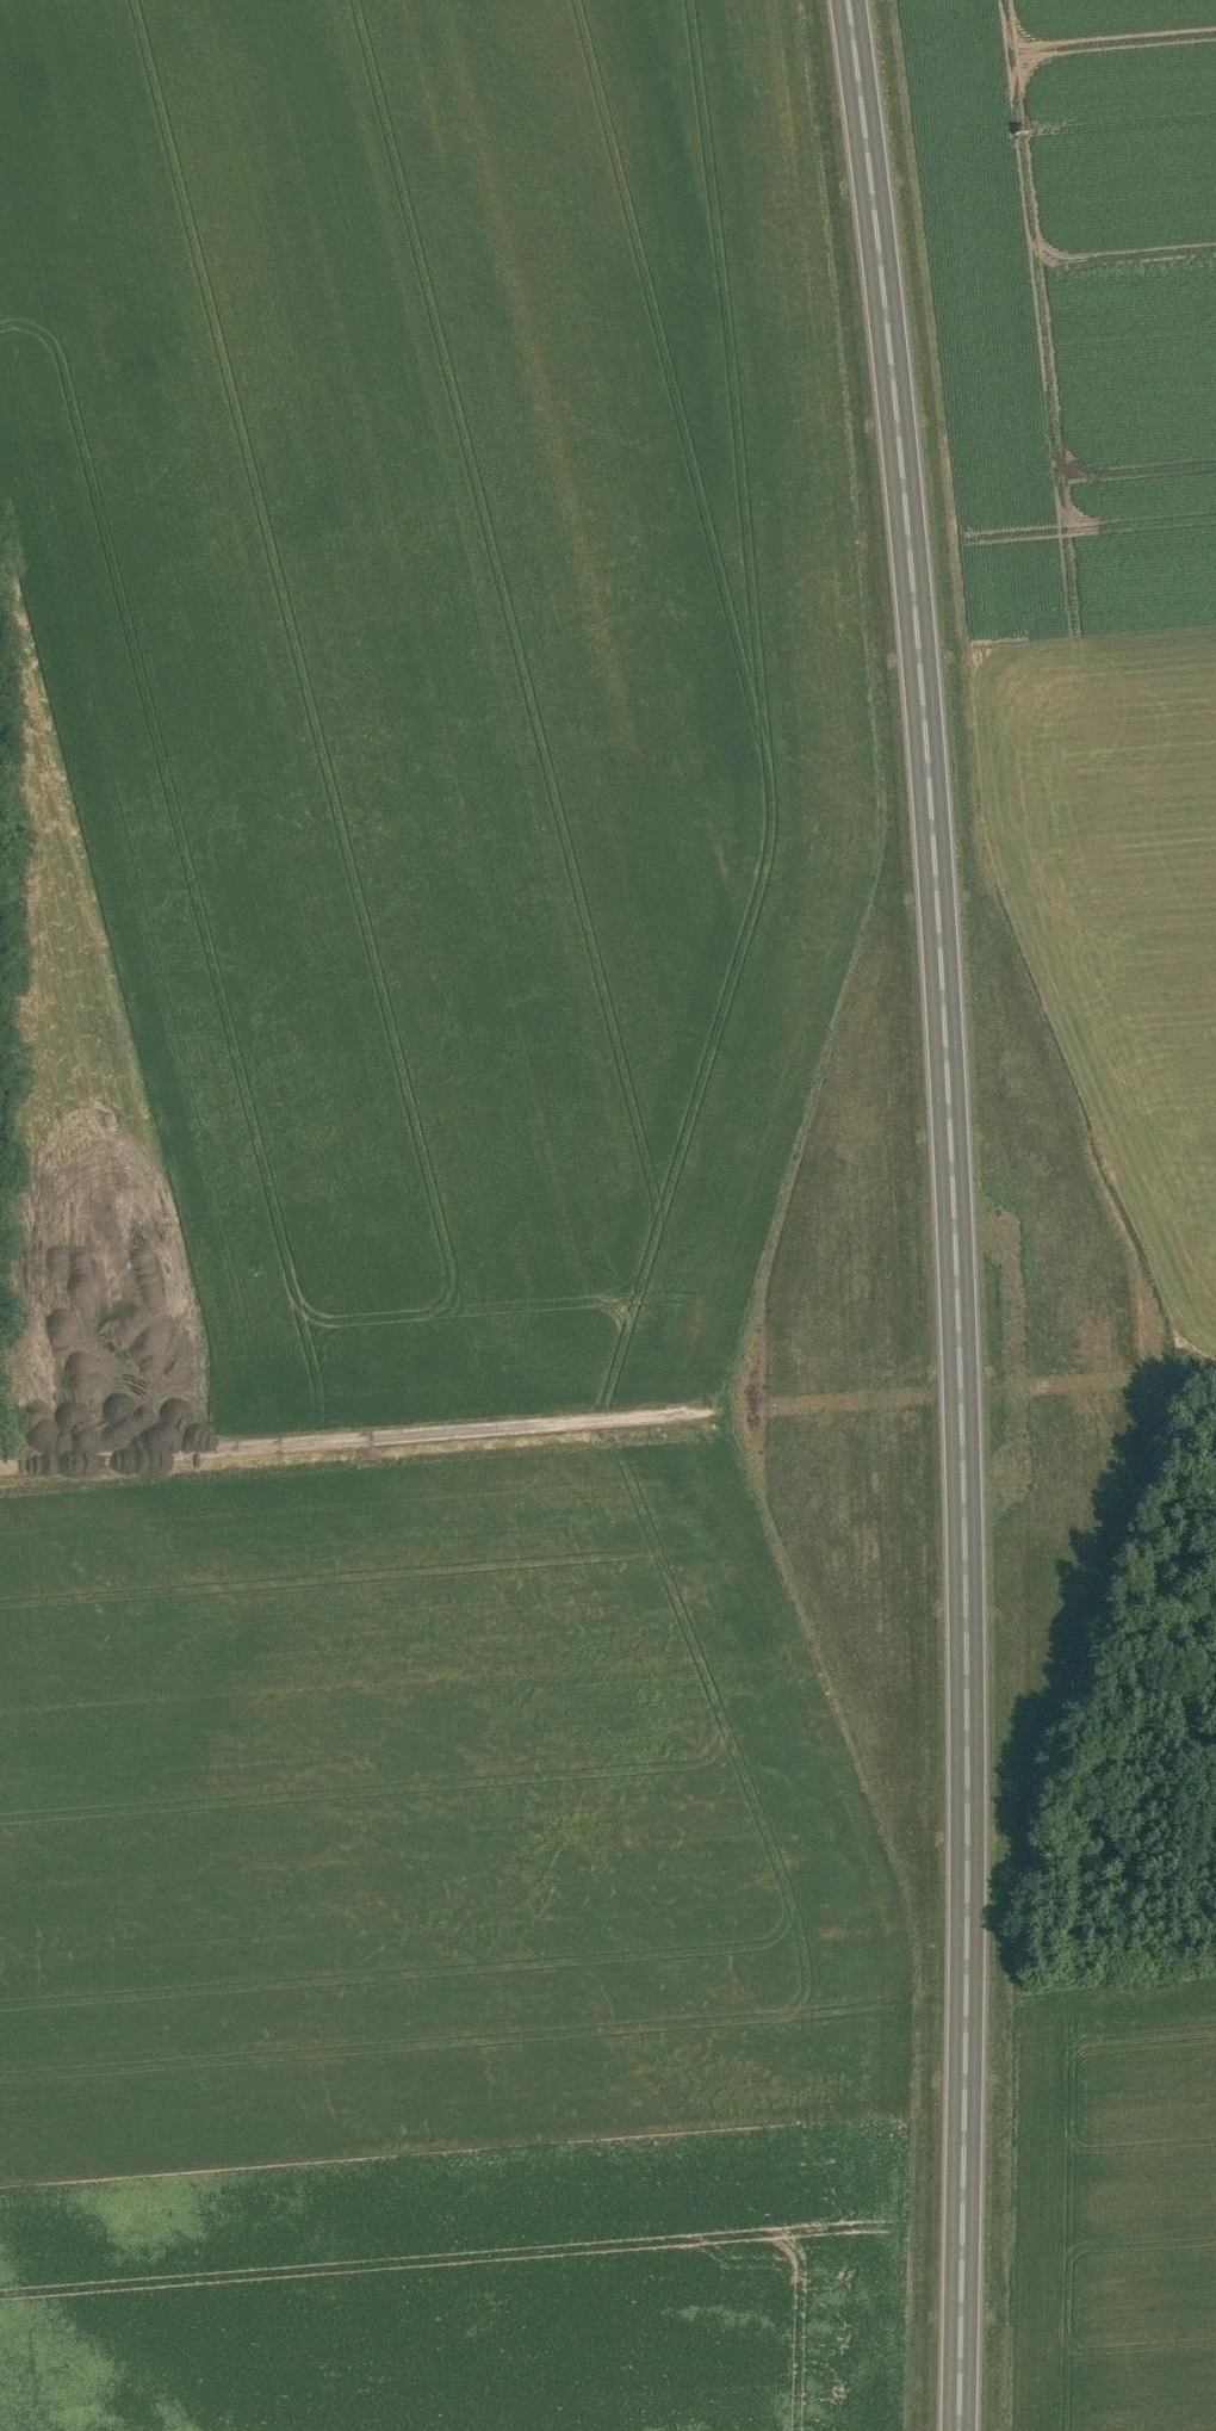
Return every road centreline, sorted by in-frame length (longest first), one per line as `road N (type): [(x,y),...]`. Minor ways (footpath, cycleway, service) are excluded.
road 1 (trunk): [(960,2430),(968,1681),(950,1104),(903,468),(849,0)]
road 2 (unclassified): [(0,1467),(719,1411)]

